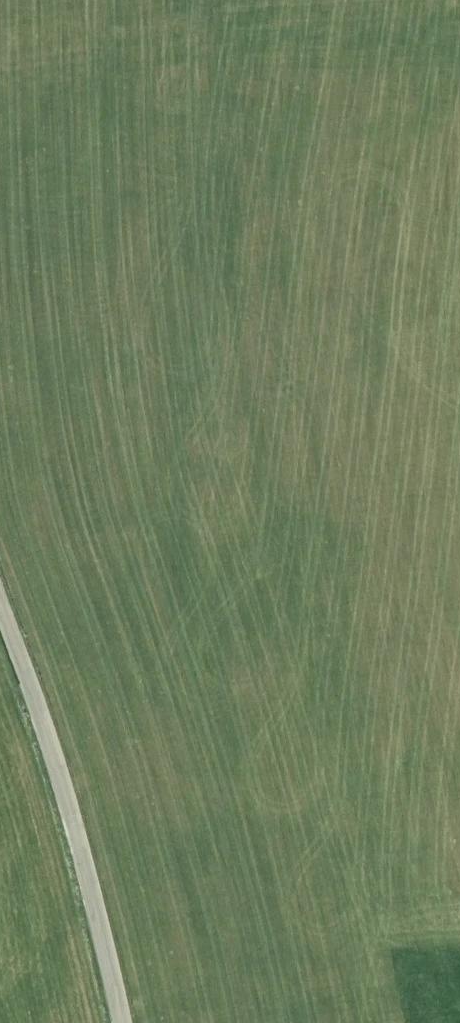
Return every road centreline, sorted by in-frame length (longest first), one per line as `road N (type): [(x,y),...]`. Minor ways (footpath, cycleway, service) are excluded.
road 1 (unclassified): [(122,1022),(76,830),(0,601)]

